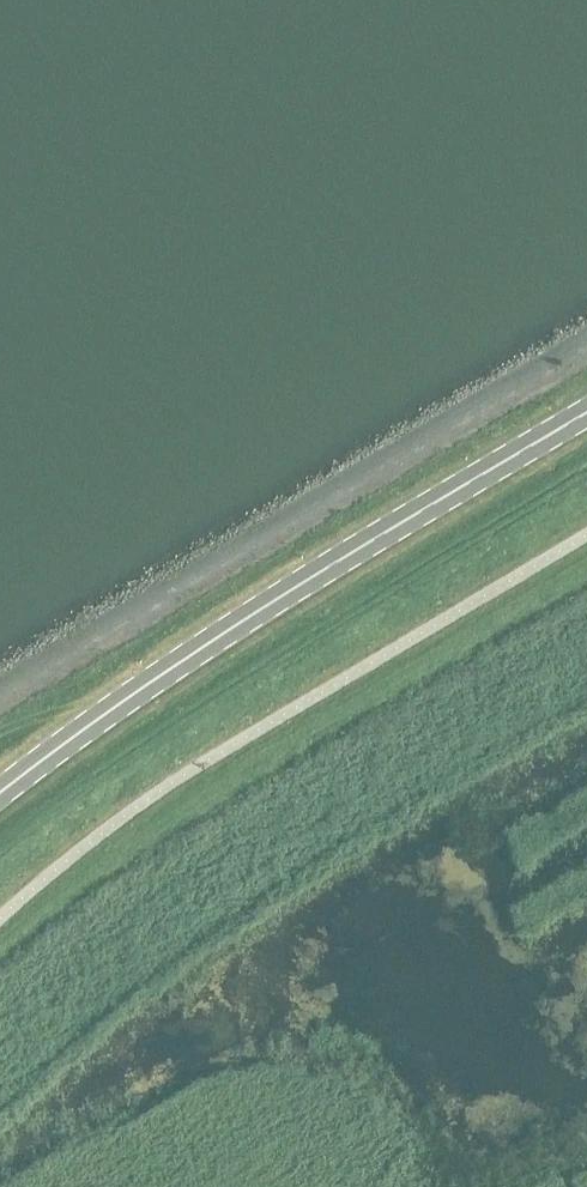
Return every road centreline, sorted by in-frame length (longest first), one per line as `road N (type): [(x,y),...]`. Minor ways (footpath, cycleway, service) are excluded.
road 1 (secondary): [(0,787),(255,608),(586,408)]

